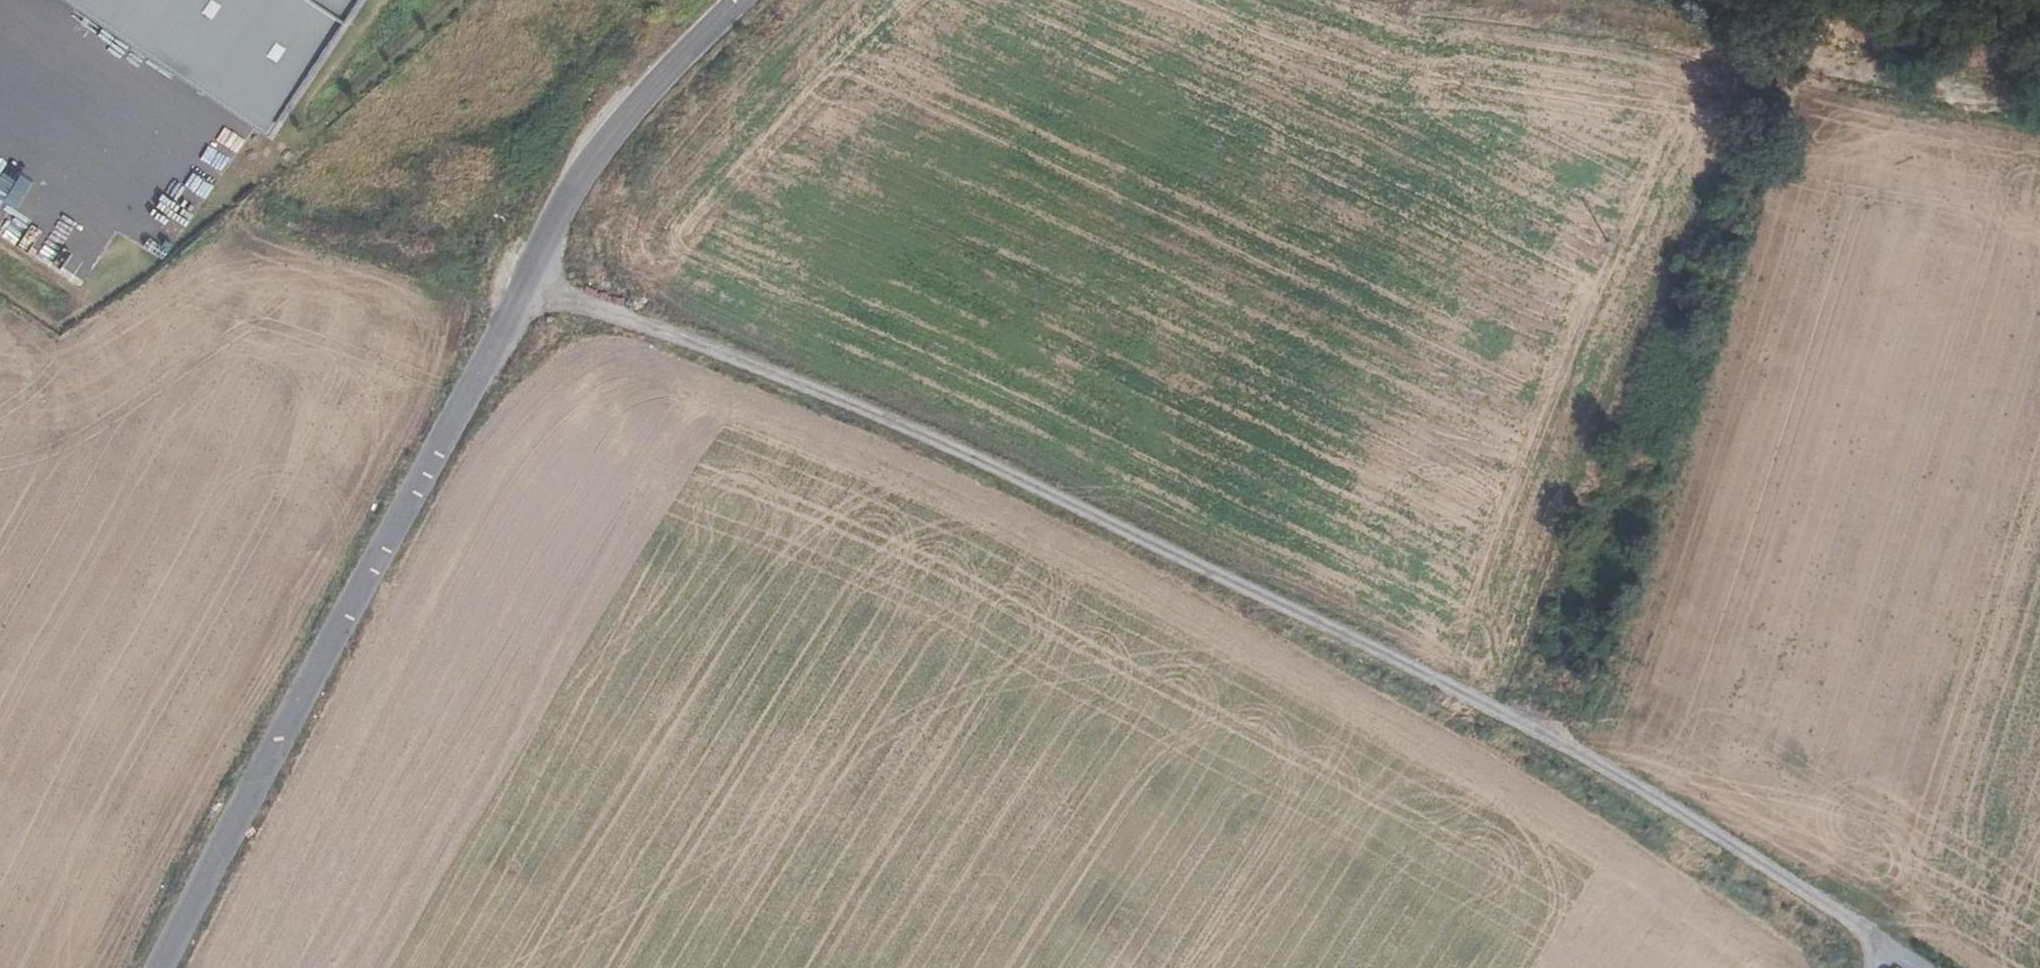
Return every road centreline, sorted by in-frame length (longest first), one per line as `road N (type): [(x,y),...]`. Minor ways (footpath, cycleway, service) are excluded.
road 1 (track): [(523,282),(1008,465),(1551,754),(1903,967)]
road 2 (tertiary): [(172,967),(574,185),(625,117),(741,0)]

